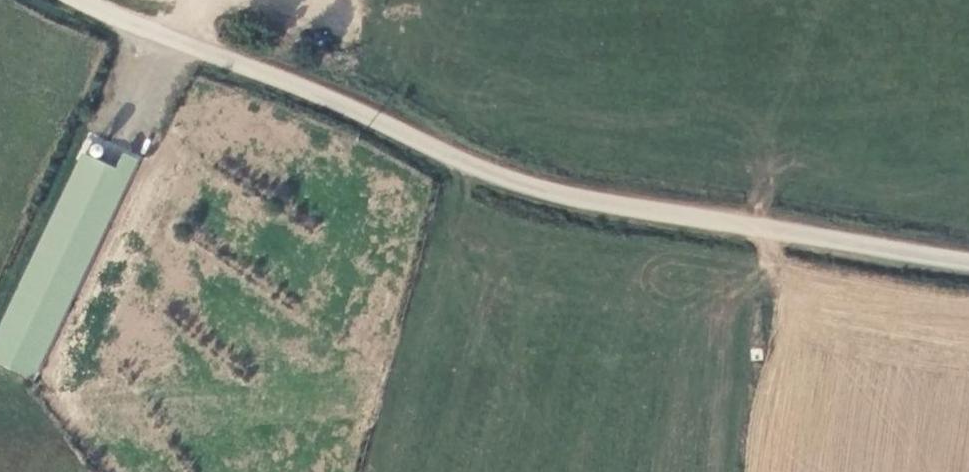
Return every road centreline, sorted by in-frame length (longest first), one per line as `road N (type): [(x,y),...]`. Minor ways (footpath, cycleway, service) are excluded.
road 1 (unclassified): [(68,0),(494,186),(968,274)]

